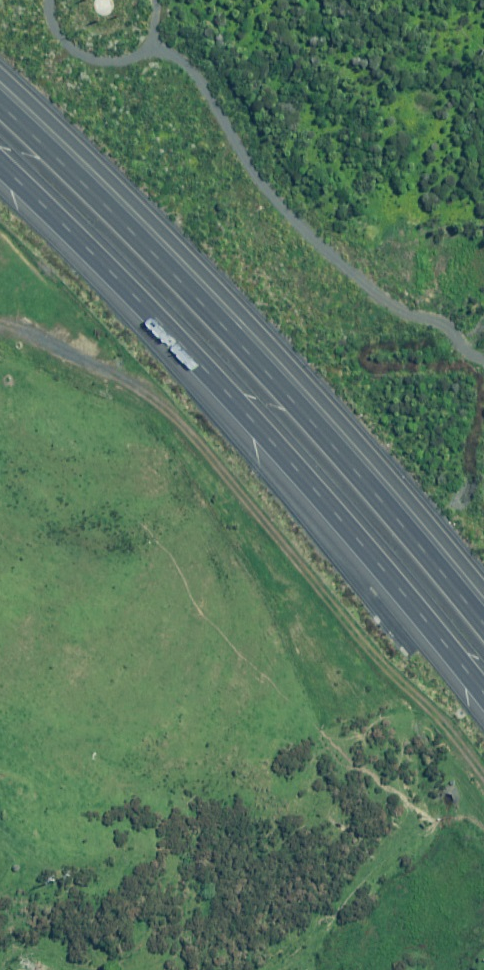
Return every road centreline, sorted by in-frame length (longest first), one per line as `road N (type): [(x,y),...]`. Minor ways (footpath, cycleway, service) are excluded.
road 1 (motorway): [(483,703),(193,355),(0,164)]
road 2 (motorway): [(0,104),(226,327),(483,625)]
road 3 (motorway): [(0,73),(244,316),(483,590)]

